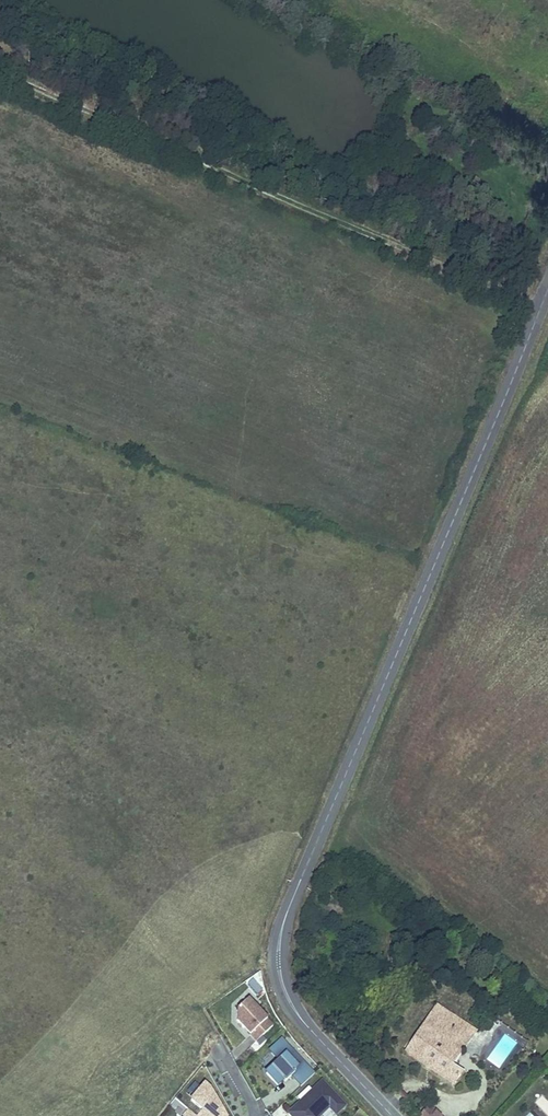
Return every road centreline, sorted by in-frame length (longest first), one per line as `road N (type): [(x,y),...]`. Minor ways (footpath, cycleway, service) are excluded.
road 1 (unclassified): [(392,1115),(291,1004),(277,964),(282,926),(547,288)]
road 2 (track): [(0,72),(540,307)]

